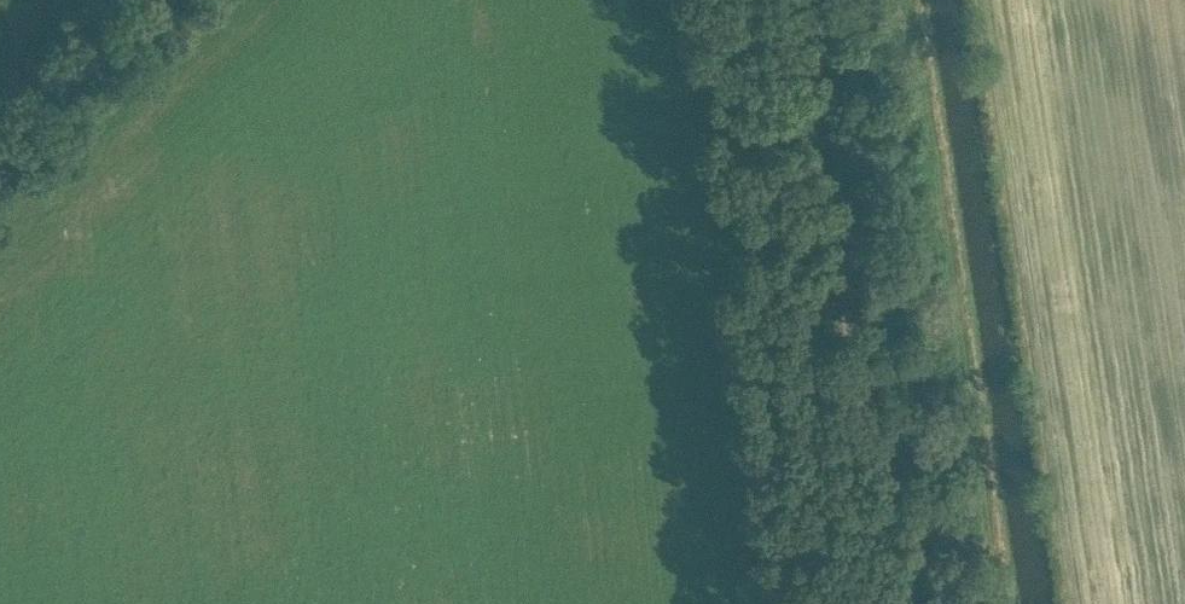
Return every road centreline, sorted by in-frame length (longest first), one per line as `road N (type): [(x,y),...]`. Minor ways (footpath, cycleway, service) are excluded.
road 1 (track): [(911,0),(1005,603)]

